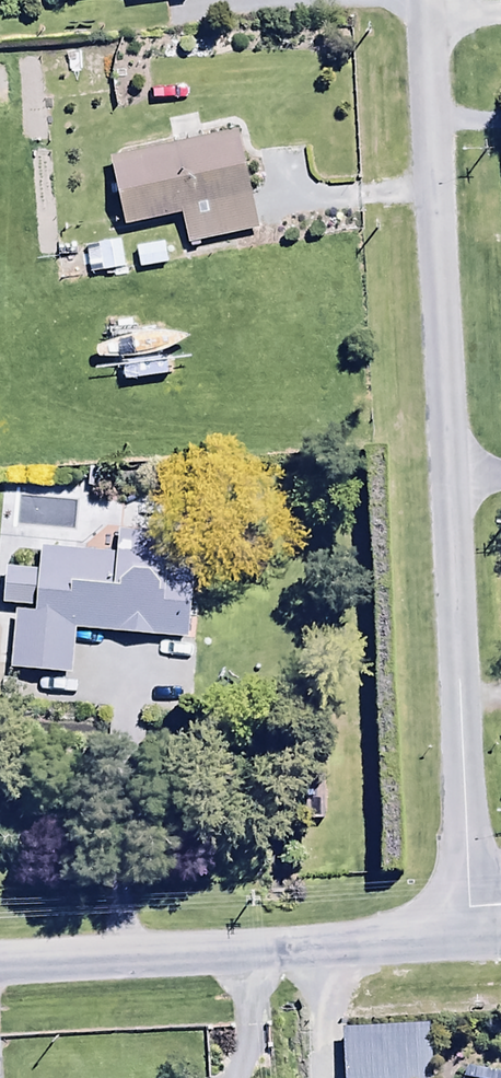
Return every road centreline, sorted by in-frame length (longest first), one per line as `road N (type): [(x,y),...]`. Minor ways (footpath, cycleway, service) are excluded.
road 1 (unclassified): [(473,935),(425,0)]
road 2 (residential): [(473,935),(0,958)]

